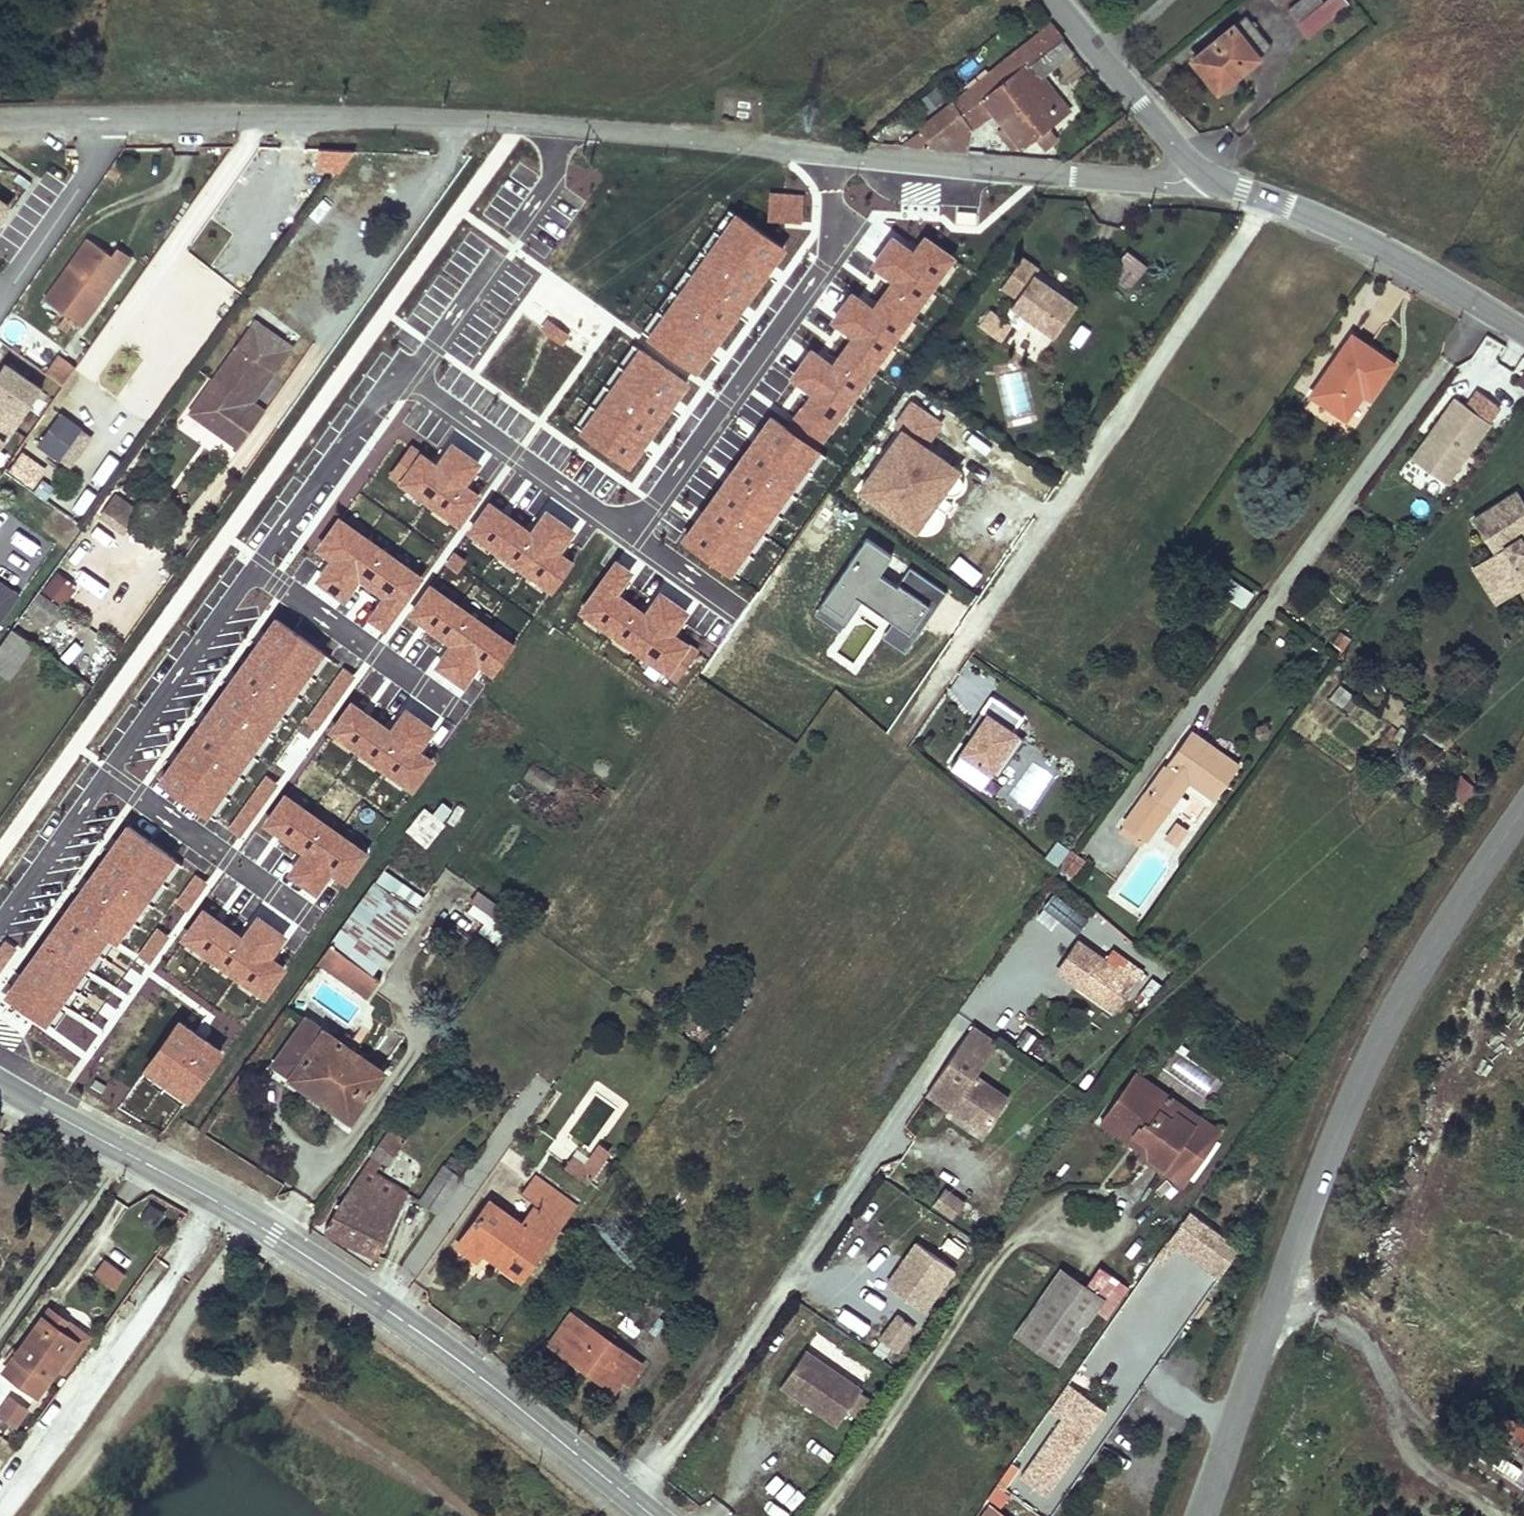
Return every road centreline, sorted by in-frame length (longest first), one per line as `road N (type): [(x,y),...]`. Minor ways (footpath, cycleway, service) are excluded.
road 1 (unclassified): [(0,123),(419,120),(1185,181),(1204,175)]
road 2 (unclassified): [(1523,796),(1347,1065),(1189,1515)]
road 3 (tertiary): [(651,1515),(576,1451),(333,1274),(0,1090)]
road 4 (track): [(465,1515),(416,1478),(276,1400),(145,1366)]
road 5 (unclassified): [(1204,175),(1384,249),(1523,332)]
road 6 (unclassified): [(1056,0),(1204,175)]

